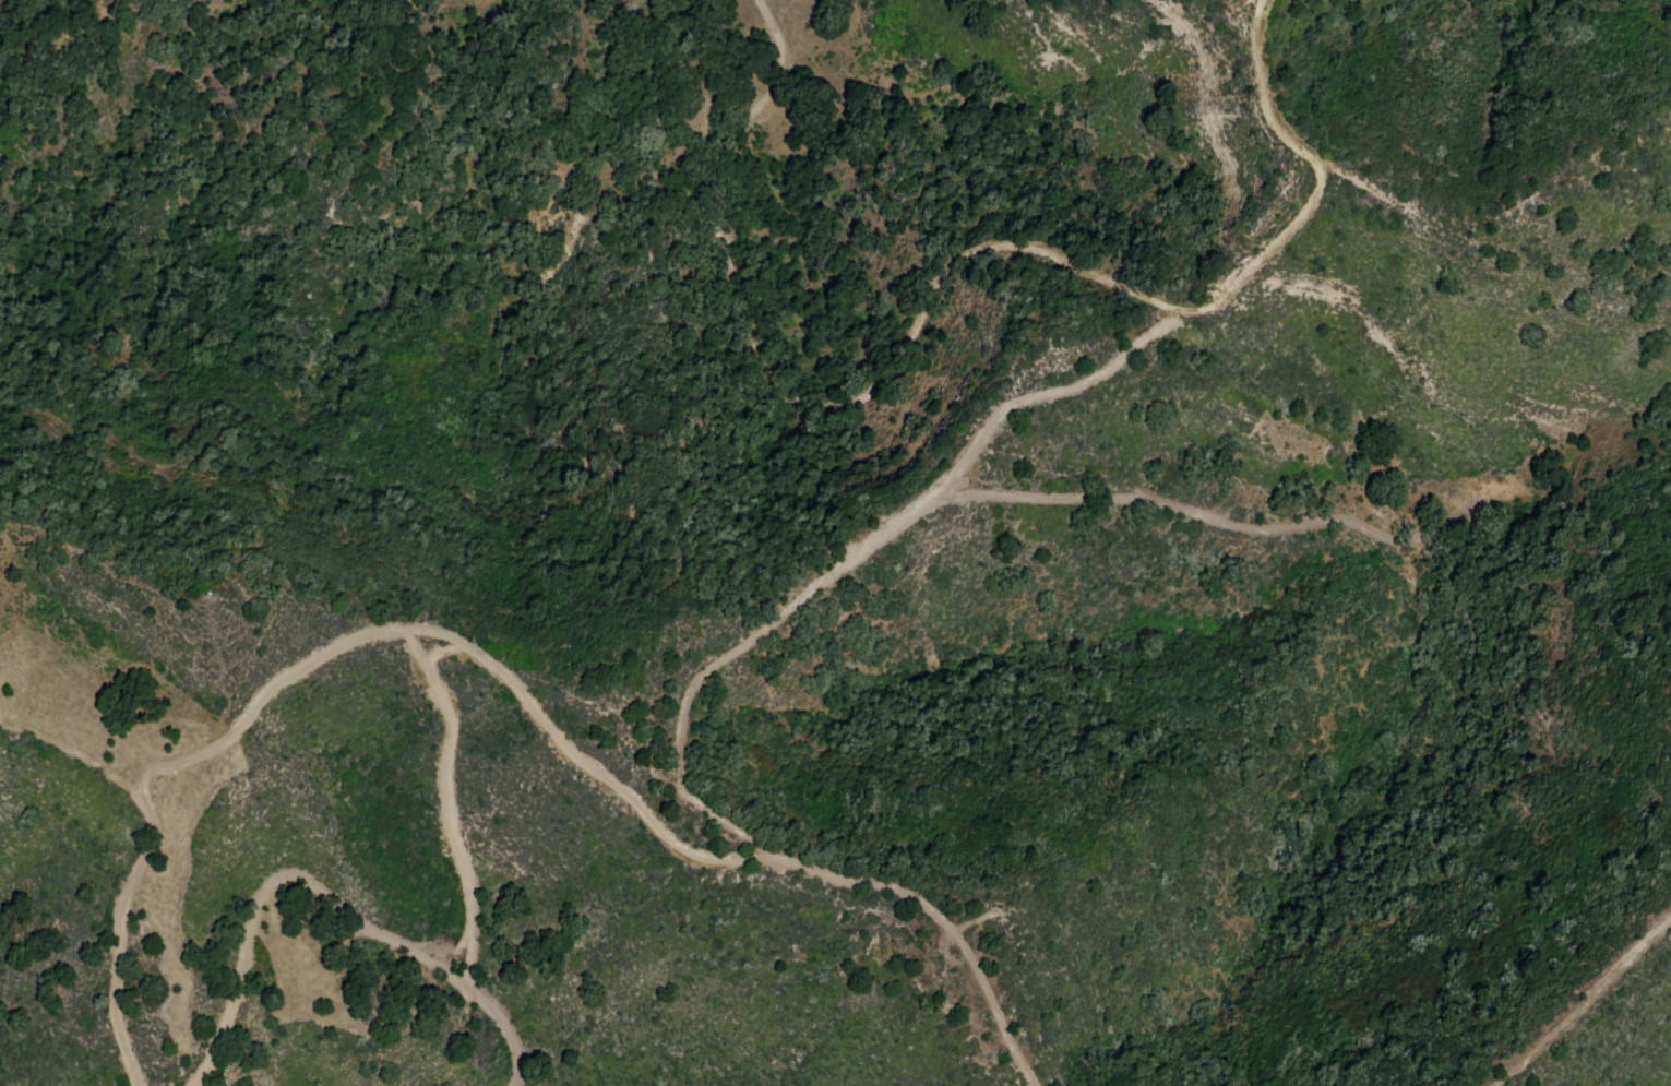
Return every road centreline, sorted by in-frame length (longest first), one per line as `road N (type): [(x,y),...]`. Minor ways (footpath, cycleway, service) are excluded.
road 1 (track): [(509,1085),(515,1072),(487,1012),(409,939),(361,924),(319,885),(290,874),(266,893),(199,1085)]
road 2 (track): [(139,1085),(115,1019),(117,921),(147,858),(148,810),(106,776)]
road 3 (track): [(106,776),(0,718)]

